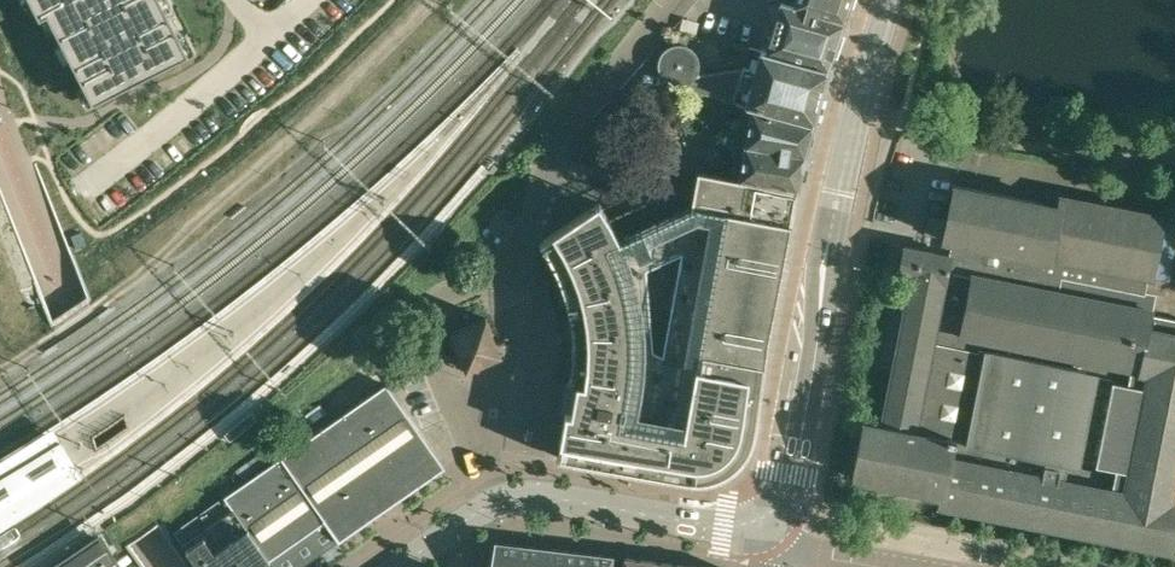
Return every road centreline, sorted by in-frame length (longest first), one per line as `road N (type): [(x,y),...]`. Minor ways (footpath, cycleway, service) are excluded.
road 1 (track): [(0,370),(138,278),(428,0)]
road 2 (tertiary): [(890,0),(829,245),(794,472),(766,515)]
road 3 (residential): [(499,272),(437,298),(422,324),(489,503)]
road 4 (tertiary): [(489,503),(552,496),(722,525),(766,515)]
road 5 (residential): [(888,566),(816,547),(766,515)]

